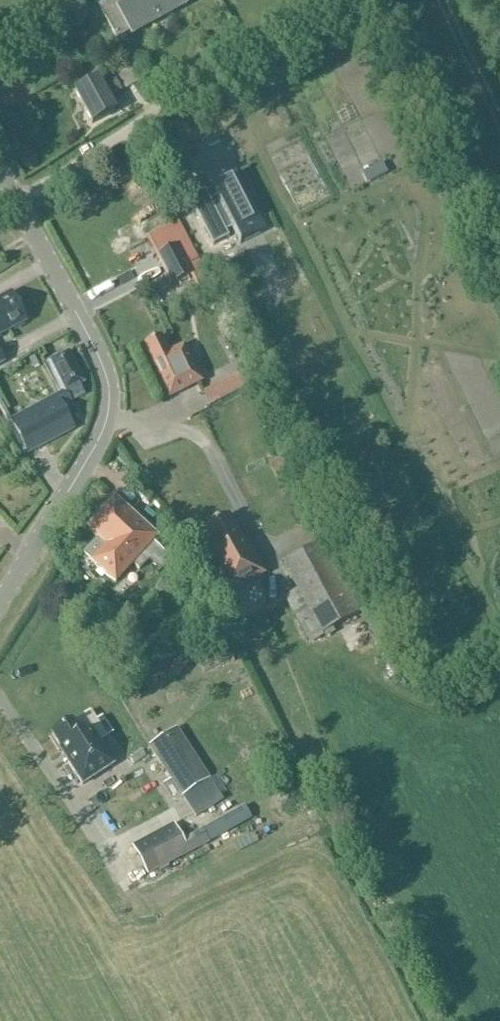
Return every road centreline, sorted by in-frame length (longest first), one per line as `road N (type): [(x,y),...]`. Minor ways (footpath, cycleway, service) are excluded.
road 1 (tertiary): [(0,605),(107,422),(104,375),(83,322),(0,169)]

